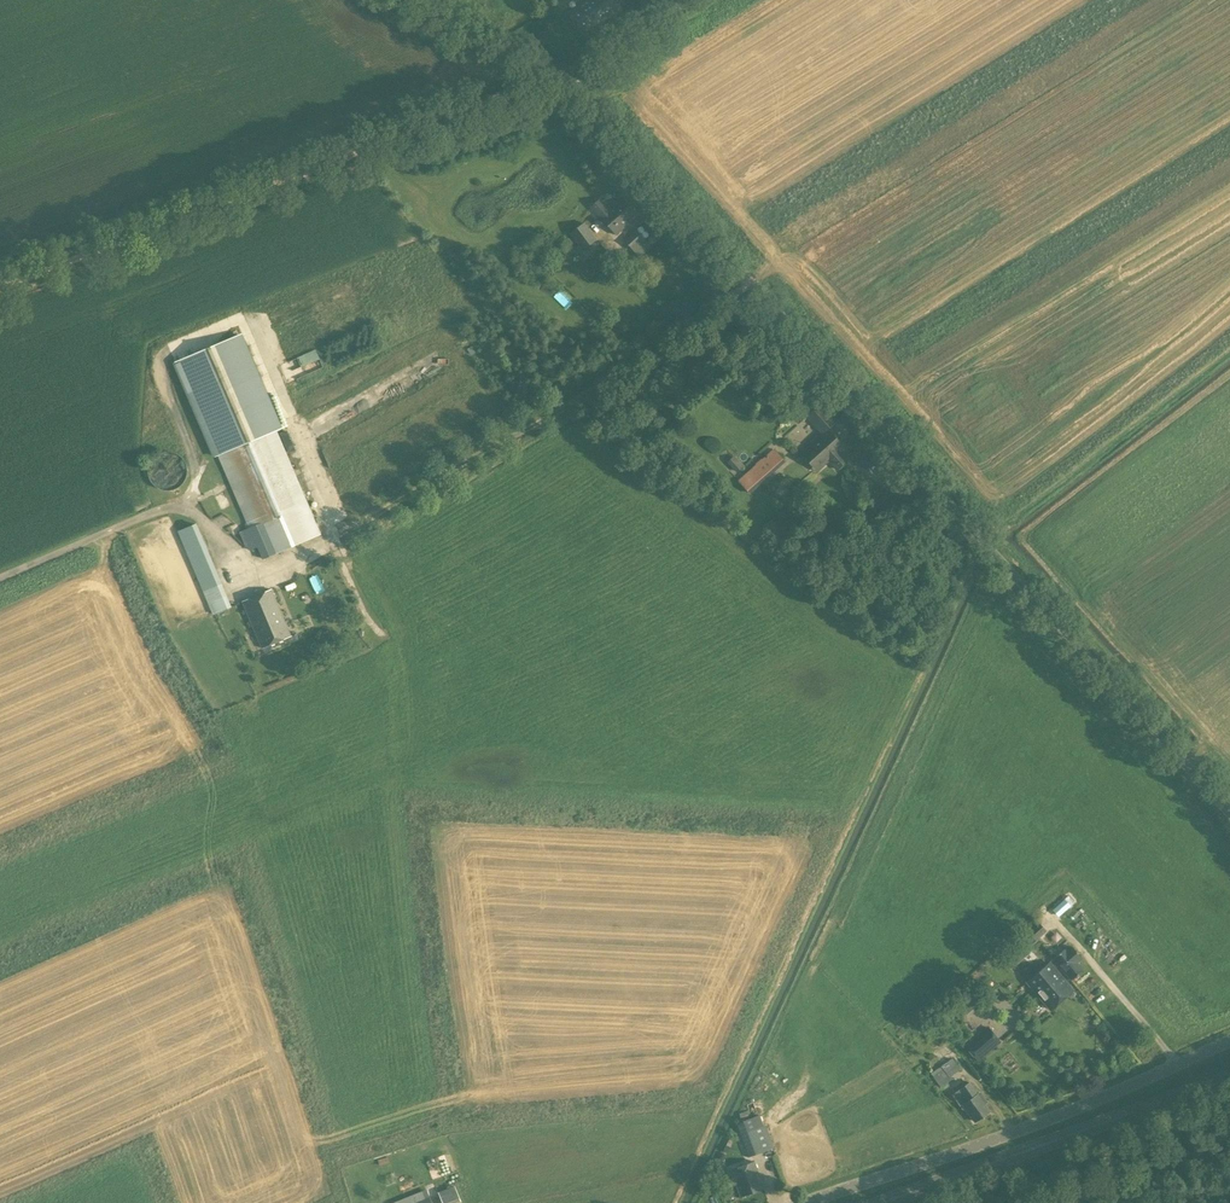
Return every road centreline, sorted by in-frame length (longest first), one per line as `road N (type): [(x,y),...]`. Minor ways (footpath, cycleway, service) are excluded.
road 1 (unclassified): [(1229,796),(561,77)]
road 2 (track): [(561,77),(0,290)]
road 3 (unclassified): [(819,1202),(995,1142),(1229,1045)]
road 4 (secondary): [(882,1202),(1229,1078)]
road 5 (unclassified): [(0,582),(193,502)]
road 6 (unclassified): [(561,77),(420,0)]
road 7 (unclassified): [(561,77),(685,0)]

